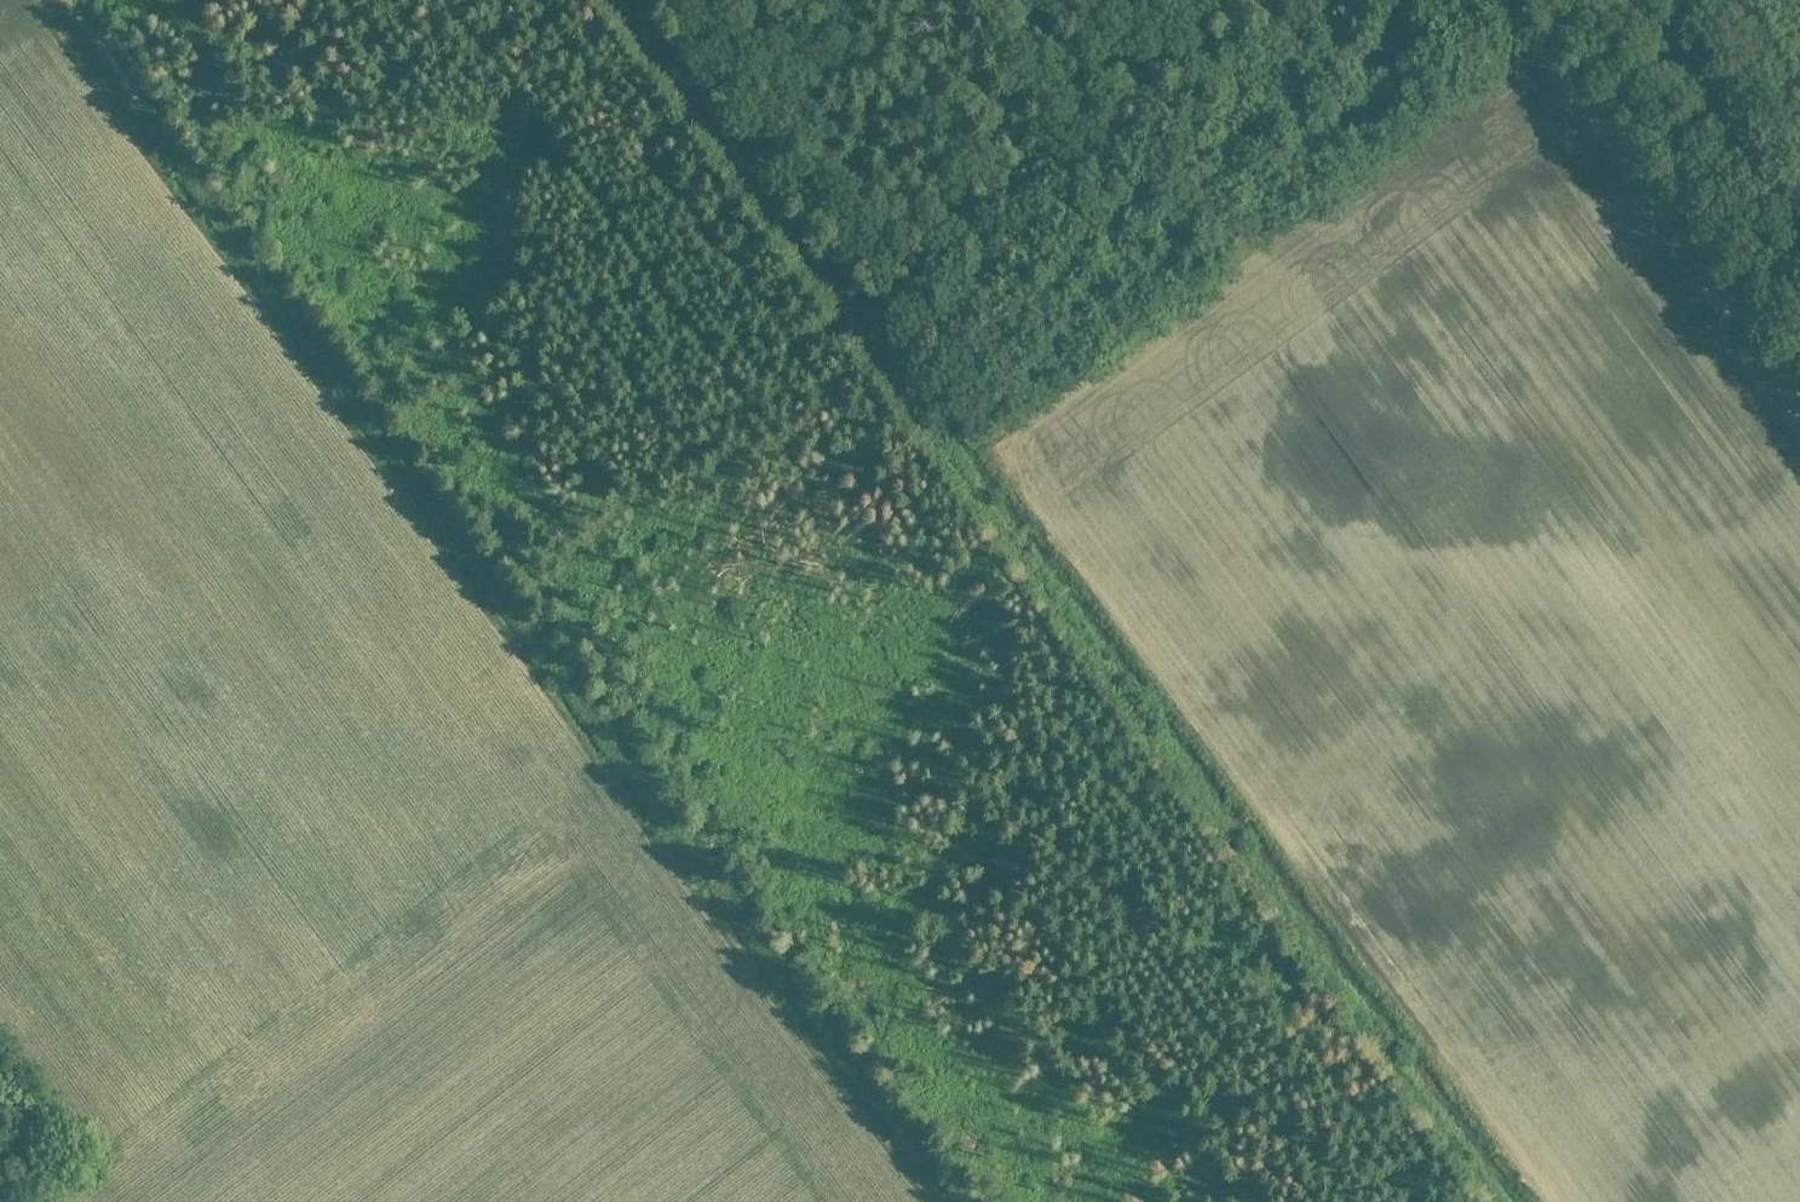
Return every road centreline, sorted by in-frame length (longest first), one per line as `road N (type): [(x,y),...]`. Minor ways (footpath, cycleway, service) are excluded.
road 1 (track): [(1617,0),(1688,75),(1799,230)]

